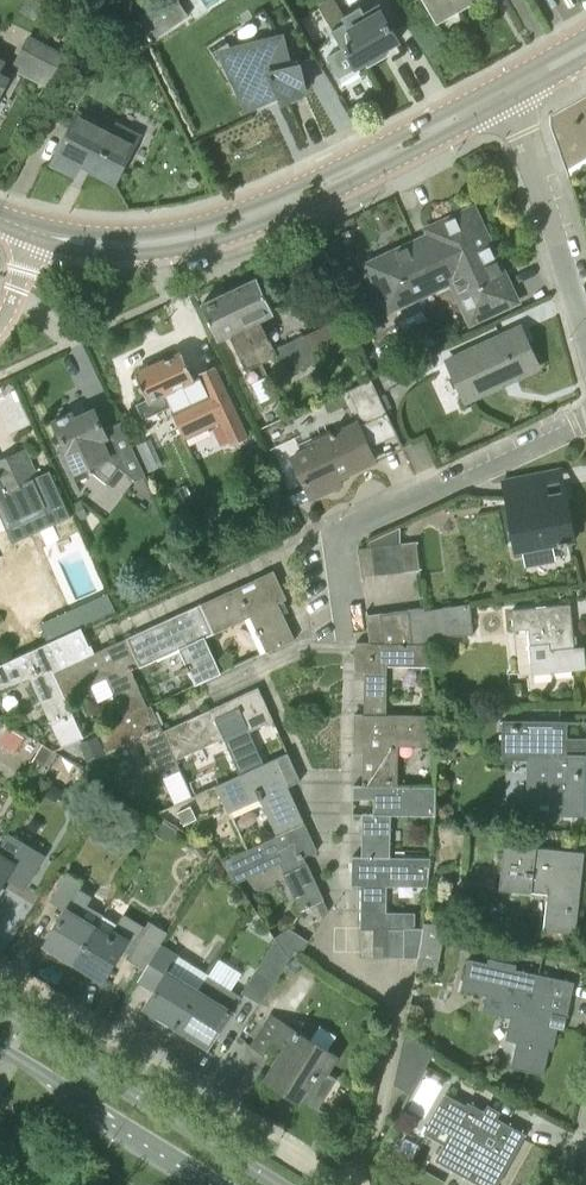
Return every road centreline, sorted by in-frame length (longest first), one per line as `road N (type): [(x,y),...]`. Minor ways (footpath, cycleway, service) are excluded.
road 1 (tertiary): [(30,231),(77,243),(209,234),(509,93)]
road 2 (residential): [(338,1180),(0,977)]
road 3 (residential): [(349,641),(338,540),(585,421)]
road 4 (secondary): [(282,1184),(0,1012)]
road 5 (residential): [(338,1180),(383,1103),(397,999),(341,956),(343,912)]
road 6 (secondary): [(0,1050),(222,1184)]
road 7 (residential): [(585,326),(509,93)]

